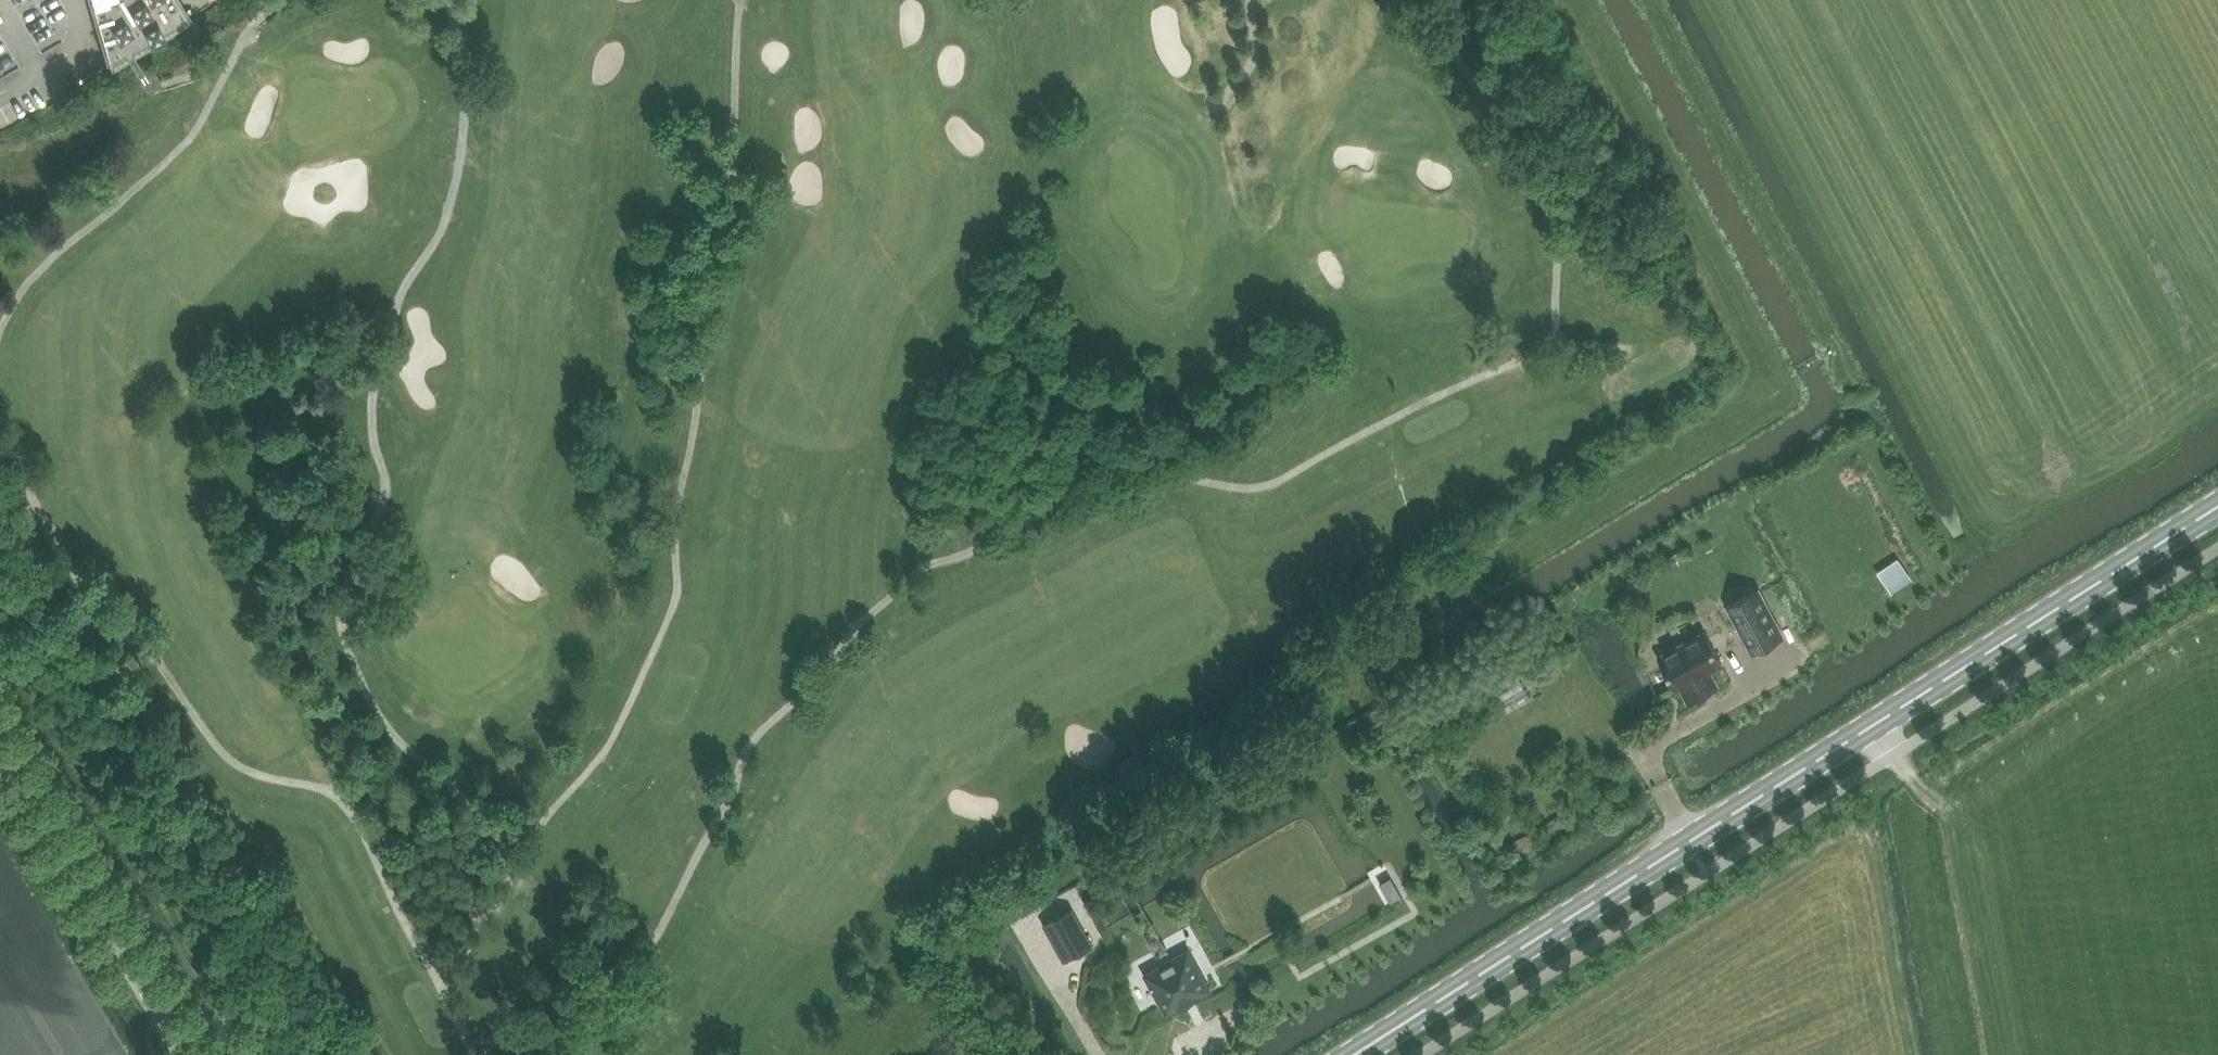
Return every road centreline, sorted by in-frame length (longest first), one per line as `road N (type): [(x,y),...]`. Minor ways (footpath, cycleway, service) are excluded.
road 1 (secondary): [(1355,1054),(2217,507)]
road 2 (tertiary): [(185,1054),(0,749)]

